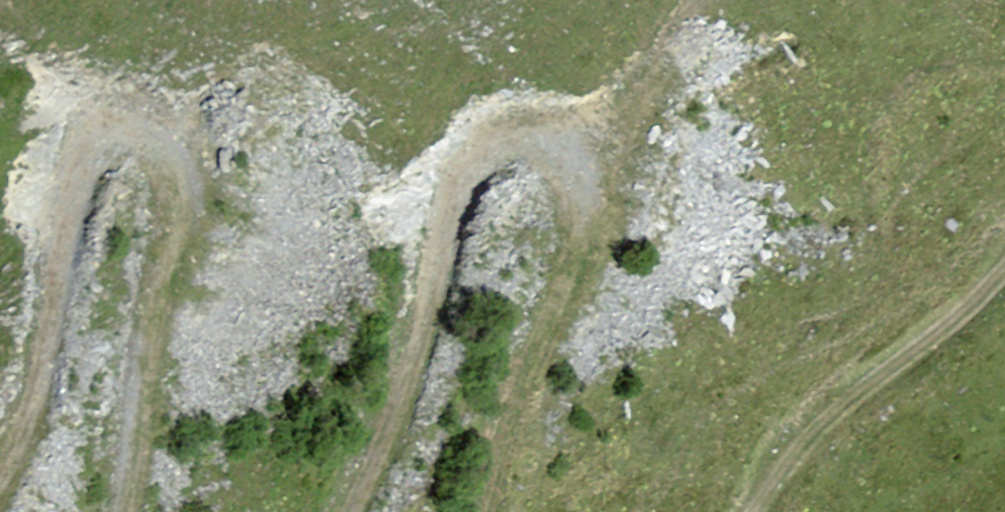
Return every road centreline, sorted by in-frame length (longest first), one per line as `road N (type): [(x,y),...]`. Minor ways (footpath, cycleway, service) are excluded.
road 1 (track): [(477,511),(583,236),(573,191),(530,155),(472,163),(438,236),(423,316),(352,511)]
road 2 (track): [(126,511),(148,350),(190,210),(174,156),(130,129),(91,152),(64,197),(32,424),(0,478)]
road 3 (track): [(1004,280),(795,447),(758,511)]

